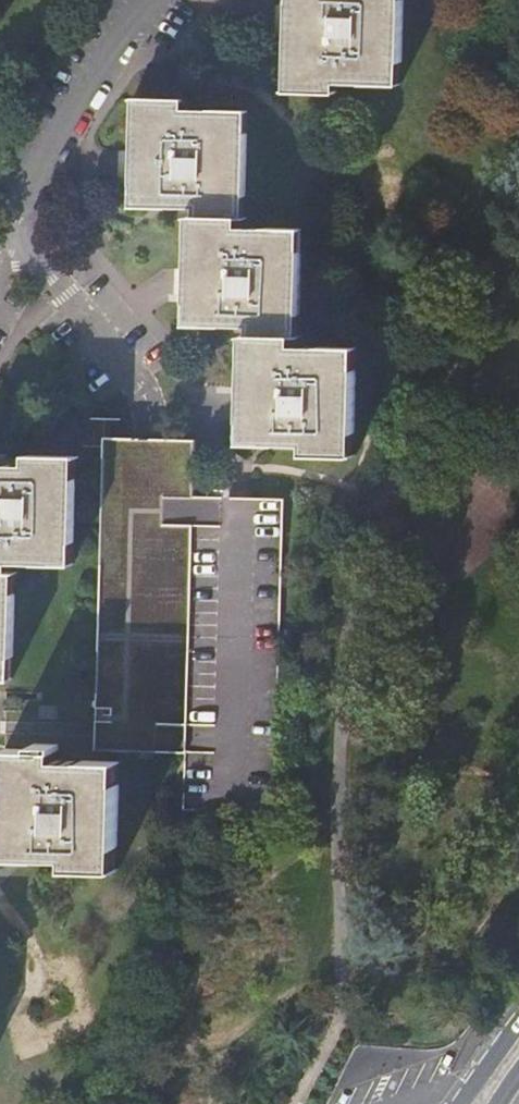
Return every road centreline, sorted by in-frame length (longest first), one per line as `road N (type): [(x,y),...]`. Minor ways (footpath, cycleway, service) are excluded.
road 1 (residential): [(0,254),(161,0)]

